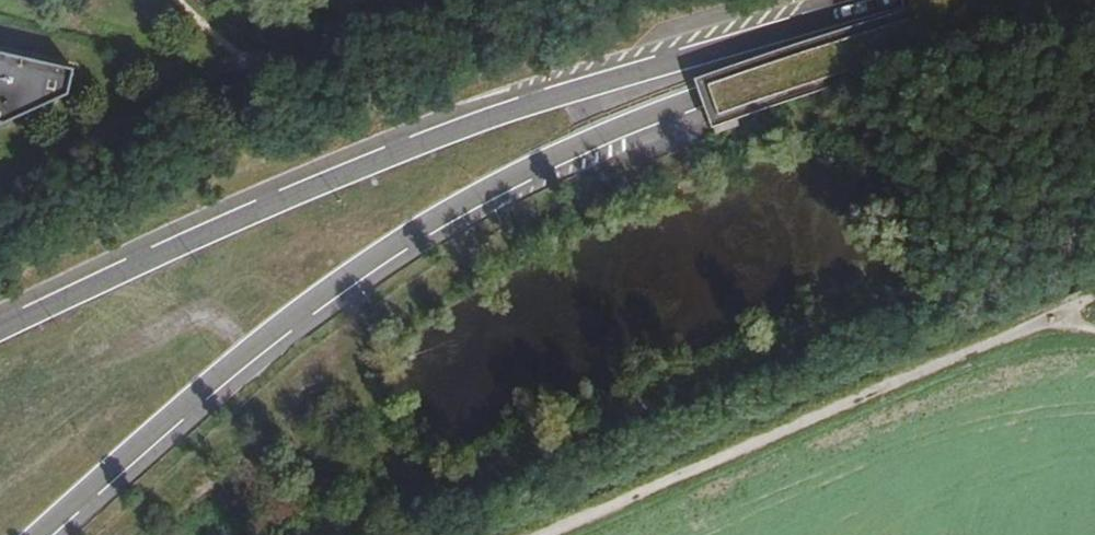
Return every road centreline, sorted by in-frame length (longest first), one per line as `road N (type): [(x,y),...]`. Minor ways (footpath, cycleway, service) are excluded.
road 1 (primary): [(41,534),(301,310),(459,207),(620,129),(1025,0)]
road 2 (primary): [(902,0),(560,95),(449,135),(0,333)]
road 3 (track): [(538,534),(1060,317),(1094,294)]

